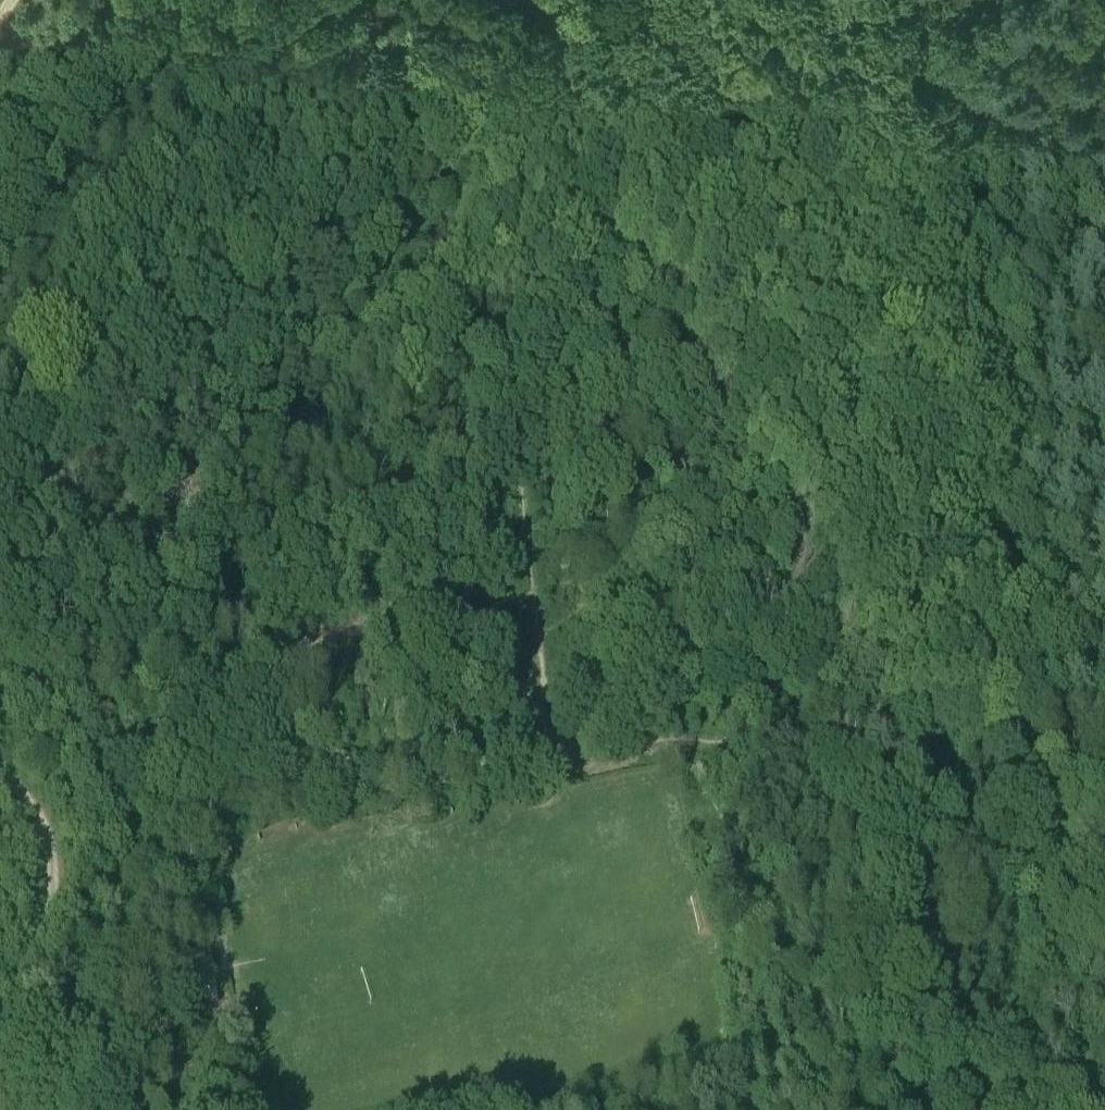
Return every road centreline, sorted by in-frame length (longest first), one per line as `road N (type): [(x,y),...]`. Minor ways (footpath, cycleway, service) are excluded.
road 1 (track): [(574,0),(474,195),(370,334),(260,511),(217,632),(187,797),(149,917),(86,1025),(16,1073)]
road 2 (track): [(858,1109),(829,859),(811,795),(774,757),(728,742),(556,756),(546,724),(500,664),(462,638),(410,625),(314,640),(258,678),(199,735)]
road 3 (track): [(0,1001),(38,954),(54,896),(49,838),(25,795),(0,773)]

